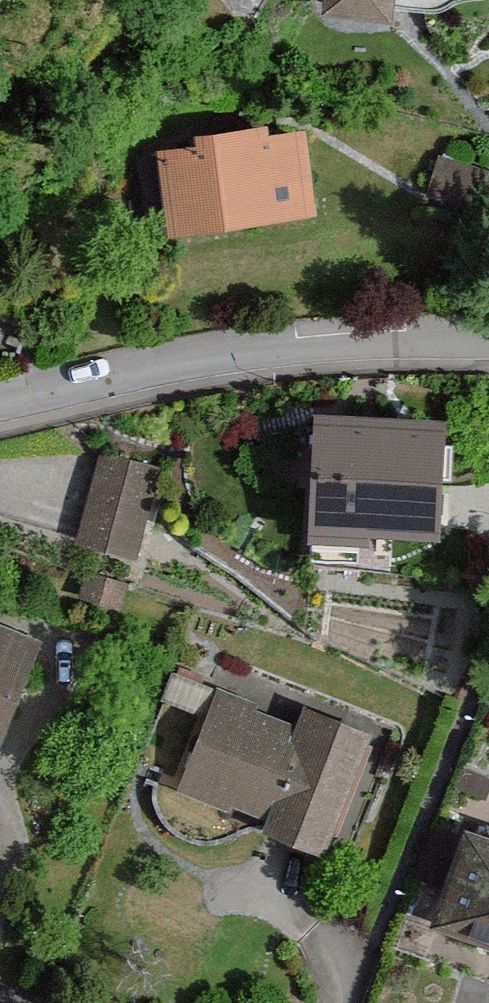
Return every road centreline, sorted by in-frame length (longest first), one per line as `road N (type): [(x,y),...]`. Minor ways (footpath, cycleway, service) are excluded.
road 1 (residential): [(0,404),(228,359),(488,339)]

